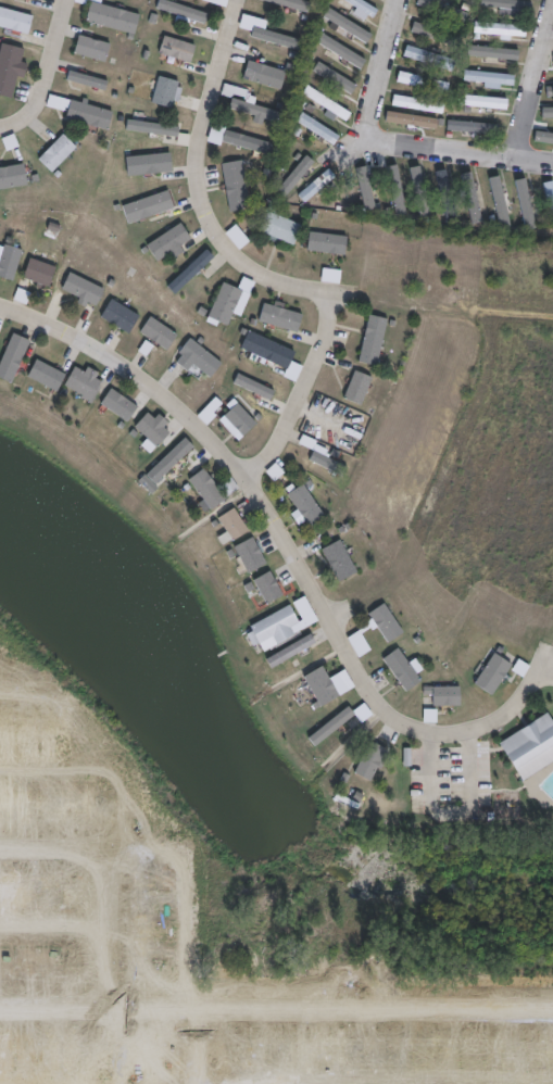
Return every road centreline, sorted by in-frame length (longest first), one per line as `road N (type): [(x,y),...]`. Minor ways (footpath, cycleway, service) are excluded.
road 1 (residential): [(0,306),(74,333),(164,391),(212,436),(249,480),(399,719),(447,738),(490,729),(523,708),(548,670)]
road 2 (residential): [(233,0),(206,91),(194,171),(199,200),(211,229),(248,267),(329,294)]
road 3 (residential): [(329,294),(323,341),(290,426),(249,480)]
road 4 (residential): [(380,136),(552,161)]
road 5 (residential): [(0,129),(14,128),(42,101),(71,0)]
road 6 (residential): [(552,11),(507,156)]
road 7 (residential): [(402,0),(380,94),(380,136)]

